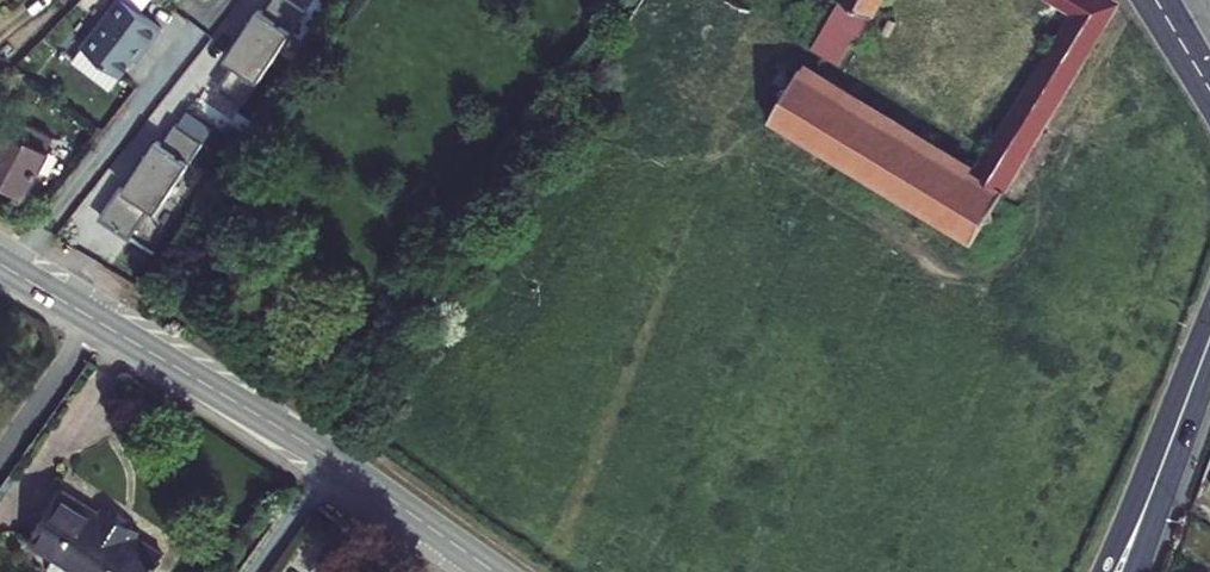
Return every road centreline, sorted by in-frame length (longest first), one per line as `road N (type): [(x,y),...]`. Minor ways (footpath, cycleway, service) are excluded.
road 1 (secondary): [(492,571),(310,448),(95,324)]
road 2 (residential): [(0,458),(95,324)]
road 3 (tertiary): [(1159,474),(1209,342)]

